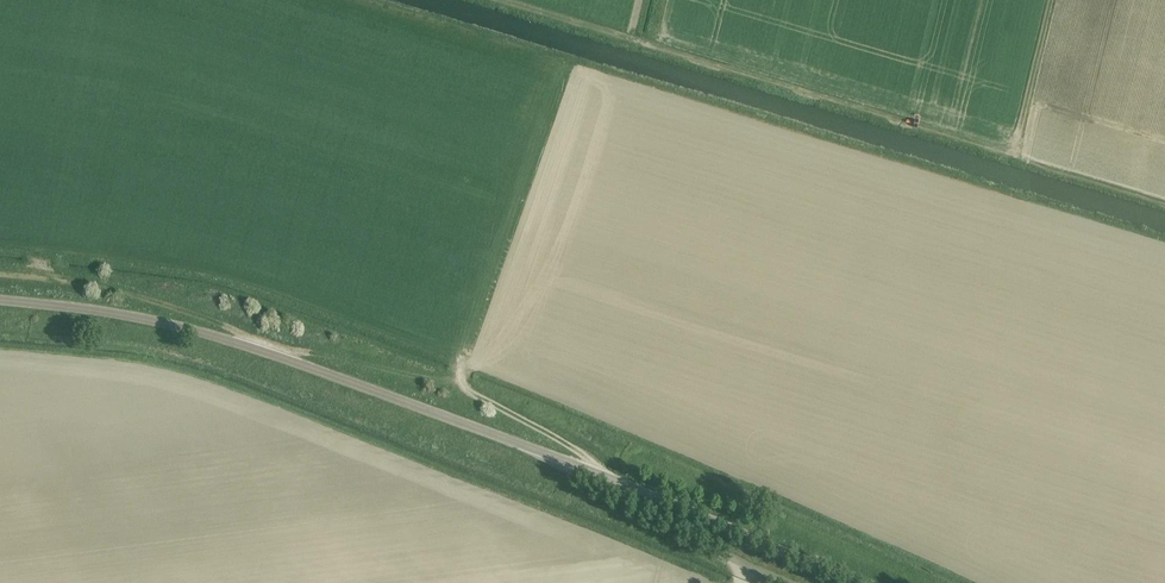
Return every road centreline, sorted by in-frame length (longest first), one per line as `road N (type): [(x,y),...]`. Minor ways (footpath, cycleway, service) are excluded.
road 1 (unclassified): [(852,582),(615,480),(257,348),(120,316),(0,300)]
road 2 (track): [(1010,155),(653,44)]
road 3 (track): [(257,348),(232,329),(137,295),(0,275)]
road 4 (track): [(615,480),(469,391),(461,364)]
road 5 (track): [(460,383),(272,353)]
road 6 (track): [(1010,155),(1049,0)]

